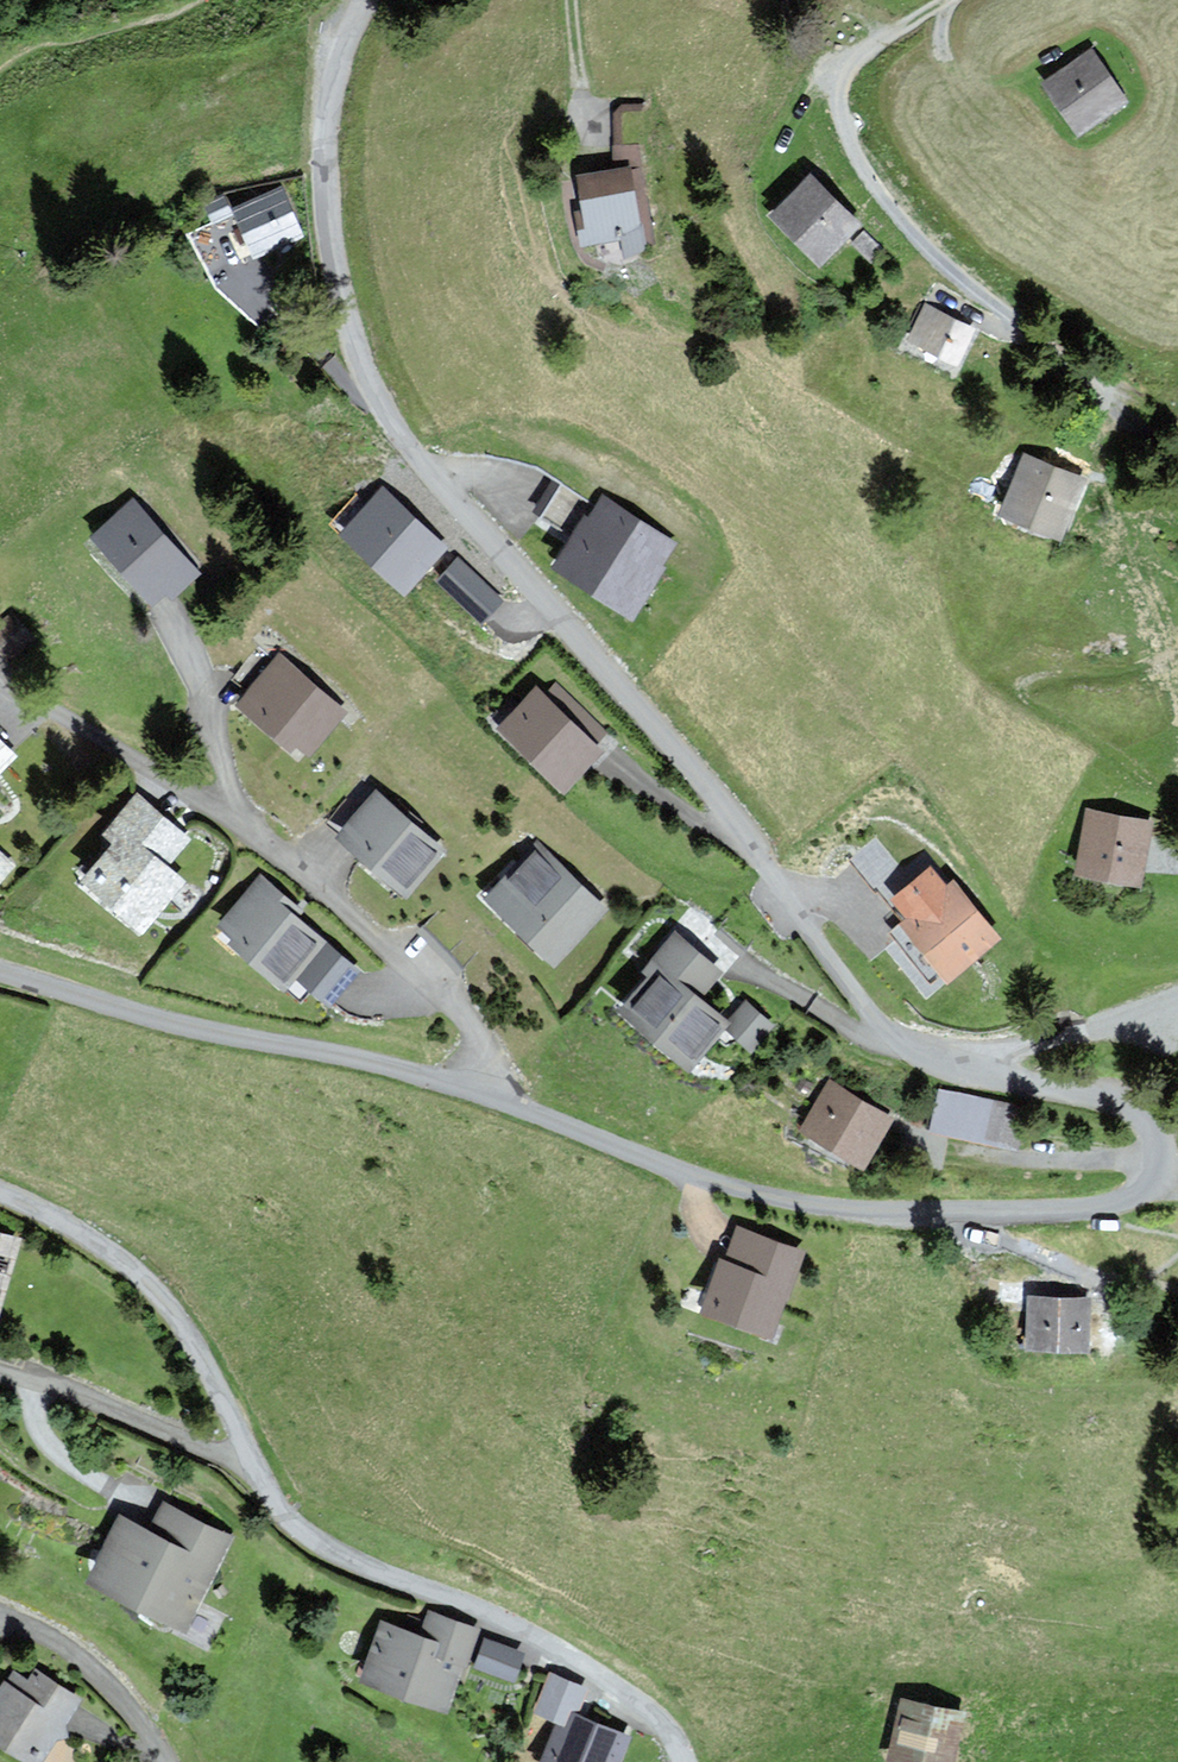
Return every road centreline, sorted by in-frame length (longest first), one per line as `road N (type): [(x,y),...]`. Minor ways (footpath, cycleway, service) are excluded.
road 1 (unclassified): [(365,0),(331,84),(325,194),(361,362),(397,430),(723,806),(887,1032),(934,1059),(1141,1115),(1159,1147),(1160,1174),(1136,1198),(1061,1209),(907,1212),(794,1200),(687,1172),(382,1066),(182,1025),(0,972)]
road 2 (track): [(862,55),(842,82),(838,105),(851,144),(910,228),(1177,453)]
road 3 (residential): [(684,1761),(649,1711),(570,1655),(302,1531),(248,1458)]
road 4 (residential): [(0,678),(213,812),(229,812),(233,796),(213,719),(172,622)]
road 5 (residential): [(248,1458),(194,1347),(154,1292),(82,1233),(0,1192)]
road 6 (residential): [(248,1458),(218,1455),(0,1372)]
road 7 (residential): [(167,1761),(89,1667),(0,1615)]
road 8 (track): [(1177,1001),(998,1055),(988,1073)]
road 9 (track): [(567,0),(586,124)]

